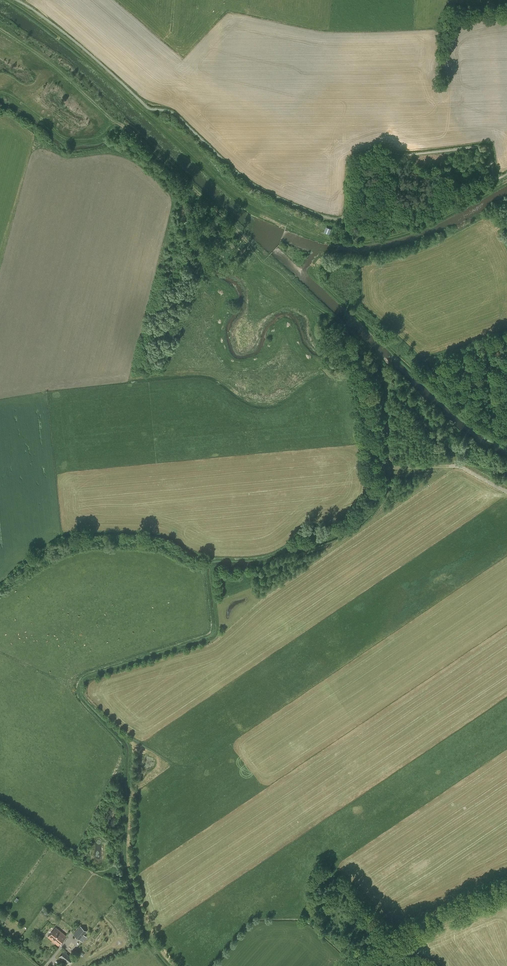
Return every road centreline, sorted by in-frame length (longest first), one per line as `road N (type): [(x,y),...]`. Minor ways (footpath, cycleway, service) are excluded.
road 1 (unclassified): [(363,965),(405,933),(506,886)]

